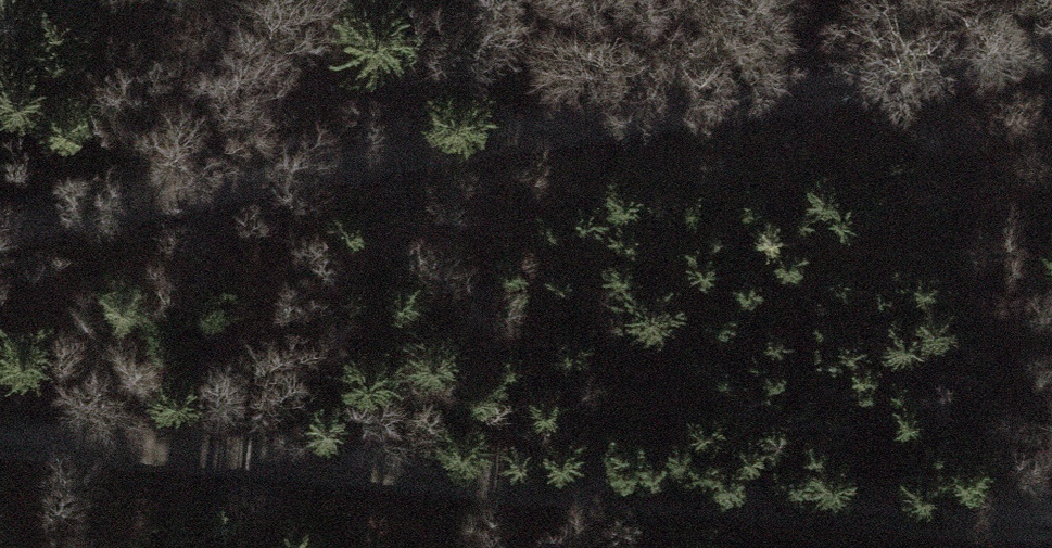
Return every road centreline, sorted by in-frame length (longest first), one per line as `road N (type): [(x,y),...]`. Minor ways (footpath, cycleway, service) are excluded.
road 1 (track): [(0,235),(1051,49)]
road 2 (track): [(0,438),(1051,532)]

